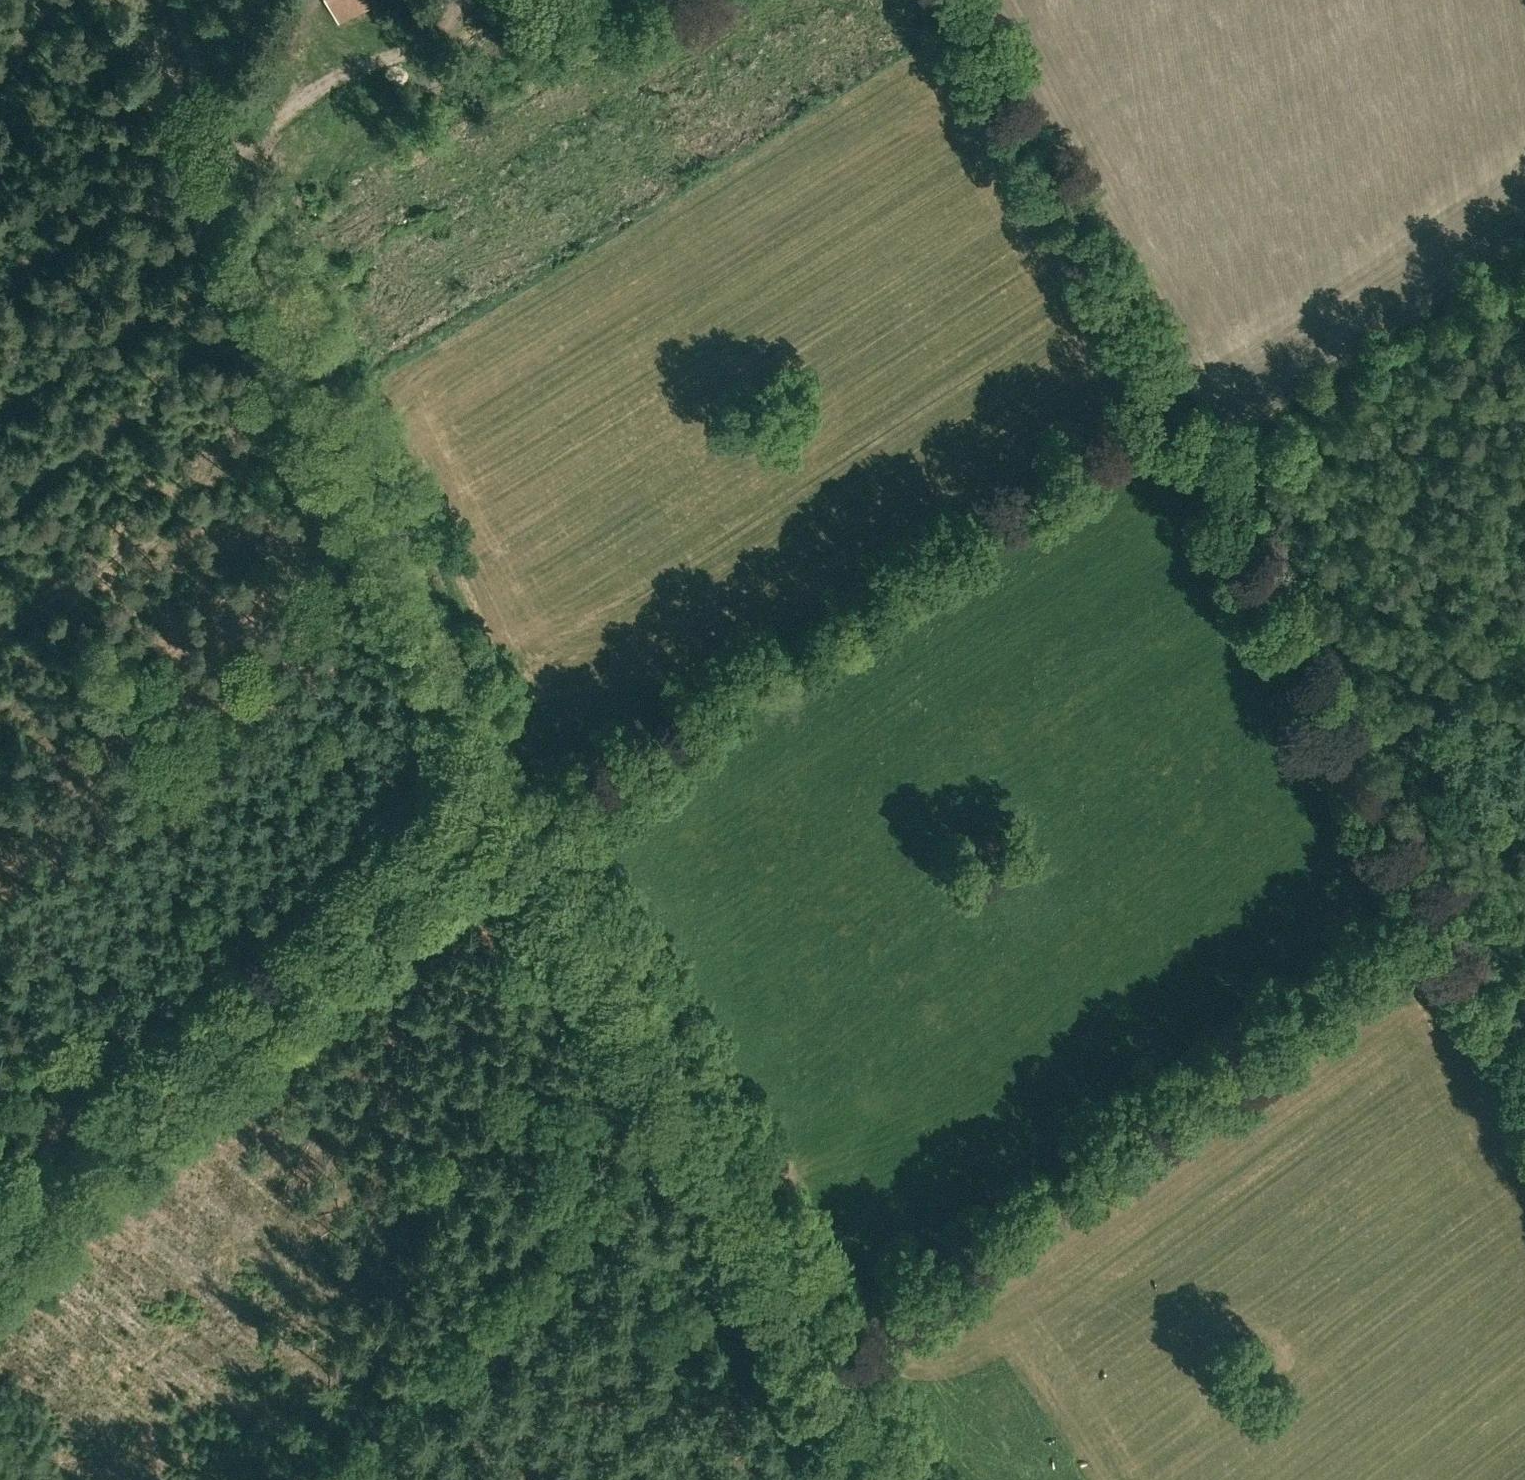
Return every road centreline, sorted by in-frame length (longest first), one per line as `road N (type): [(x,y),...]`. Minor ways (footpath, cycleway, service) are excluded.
road 1 (unclassified): [(911,1479),(361,500),(241,248),(163,0)]
road 2 (track): [(197,120),(399,0)]

